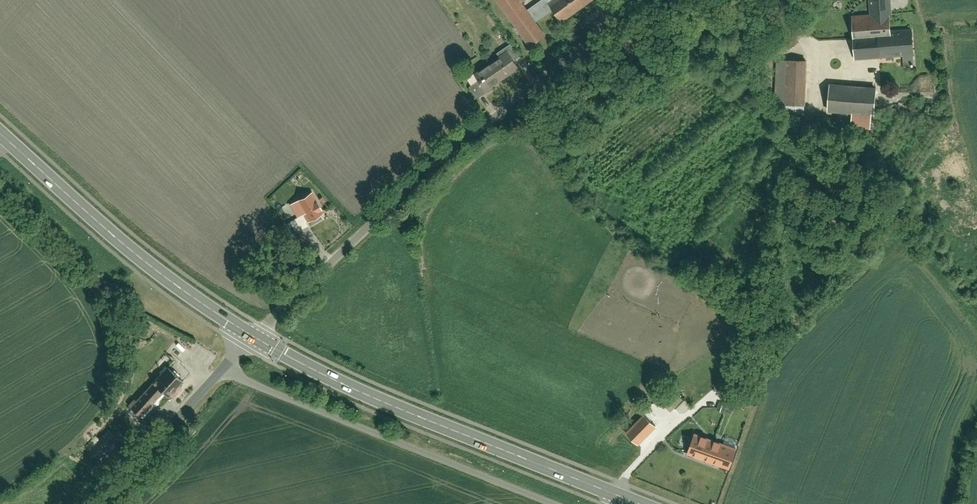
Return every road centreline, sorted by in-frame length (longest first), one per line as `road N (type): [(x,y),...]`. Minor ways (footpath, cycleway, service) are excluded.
road 1 (residential): [(255,337),(433,165),(658,0)]
road 2 (primary): [(255,337),(356,390),(617,495)]
road 3 (unclassified): [(229,366),(552,503)]
road 4 (primary): [(0,133),(146,262),(255,337)]
road 5 (residential): [(229,366),(101,503)]

